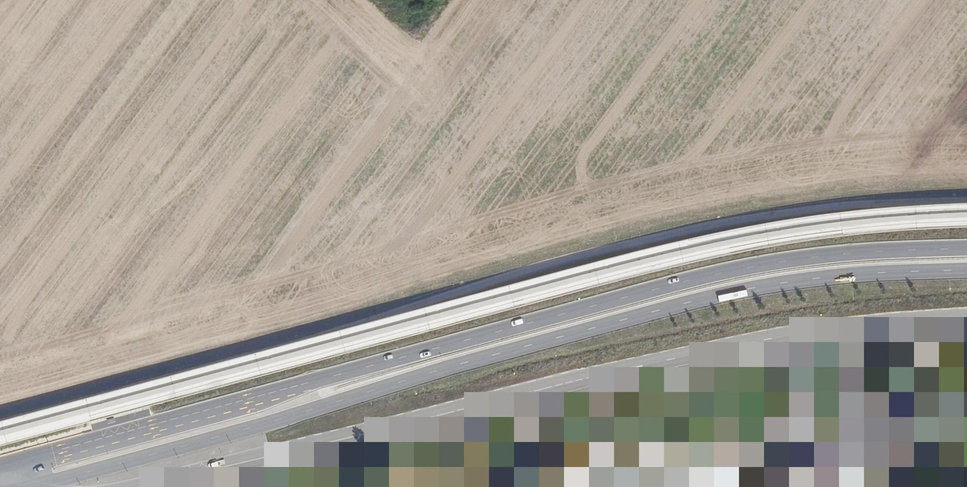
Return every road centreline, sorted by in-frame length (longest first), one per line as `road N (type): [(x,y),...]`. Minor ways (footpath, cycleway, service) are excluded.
road 1 (primary): [(966,248),(737,269),(12,468)]
road 2 (primary): [(26,486),(687,302),(783,282),(966,269)]

